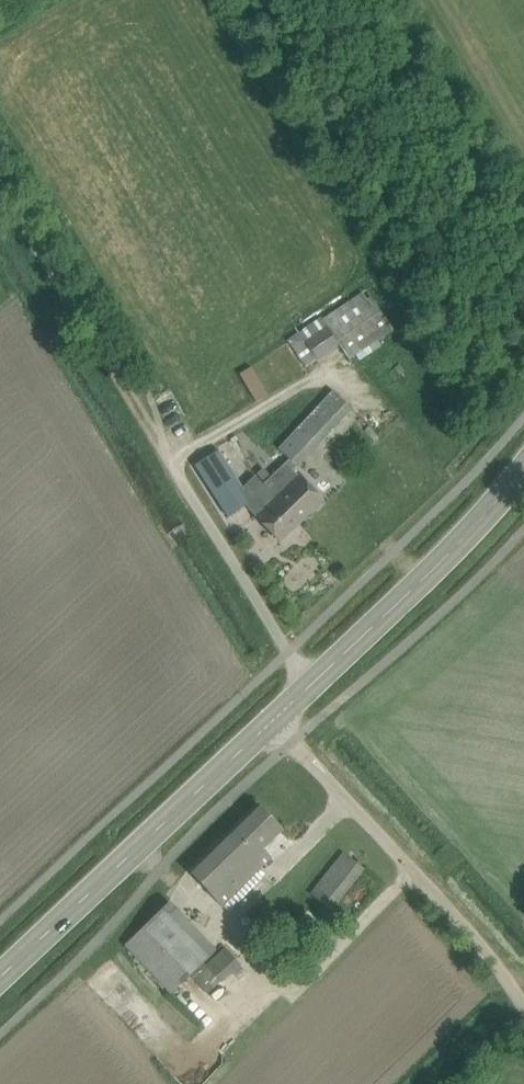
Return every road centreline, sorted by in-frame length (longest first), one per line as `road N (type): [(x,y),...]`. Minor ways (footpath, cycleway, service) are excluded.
road 1 (secondary): [(0,976),(294,699)]
road 2 (unclassified): [(523,1008),(296,741),(294,699)]
road 3 (track): [(170,452),(0,181)]
road 4 (secondary): [(294,699),(523,479)]
road 5 (unclassified): [(294,699),(289,651),(170,452)]

